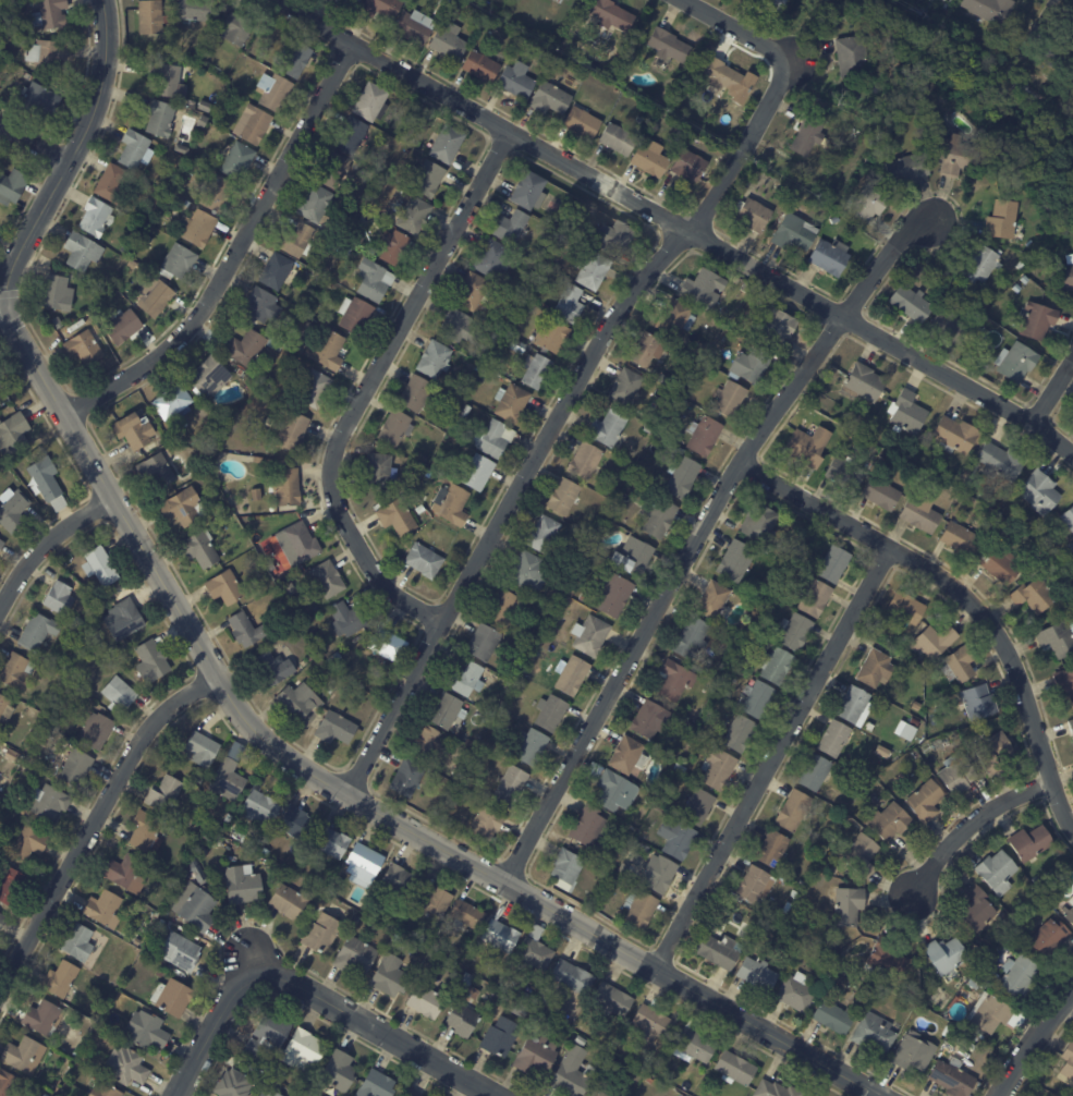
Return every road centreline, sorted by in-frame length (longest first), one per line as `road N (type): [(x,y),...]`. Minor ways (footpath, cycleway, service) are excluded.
road 1 (residential): [(884,1095),(346,794),(255,731),(8,306)]
road 2 (residential): [(277,0),(1036,421),(1072,450)]
road 3 (residential): [(346,794),(615,313),(639,279),(697,233)]
road 4 (residential): [(504,882),(742,463),(845,316)]
road 5 (residential): [(447,622),(399,594),(364,556),(331,487),(331,454),(505,126)]
road 6 (residential): [(742,463),(952,581),(979,608),(1016,663),(1049,780),(1072,829)]
road 7 (residential): [(64,414),(141,368),(204,308),(353,42)]
road 8 (residential): [(656,967),(887,547)]
road 9 (residential): [(176,1095),(253,961),(496,1095)]
road 10 (residential): [(0,989),(141,739),(179,699),(217,677)]
road 11 (residential): [(8,306),(15,257),(96,106),(108,37),(105,0)]
road 12 (residential): [(697,233),(791,60)]
road 13 (residential): [(914,893),(964,827),(1049,780)]
road 14 (residential): [(0,608),(34,555),(114,501)]
road 15 (residential): [(998,1095),(1072,988)]
road 16 (residential): [(845,316),(902,239),(929,220)]
road 17 (residential): [(683,0),(791,60)]

